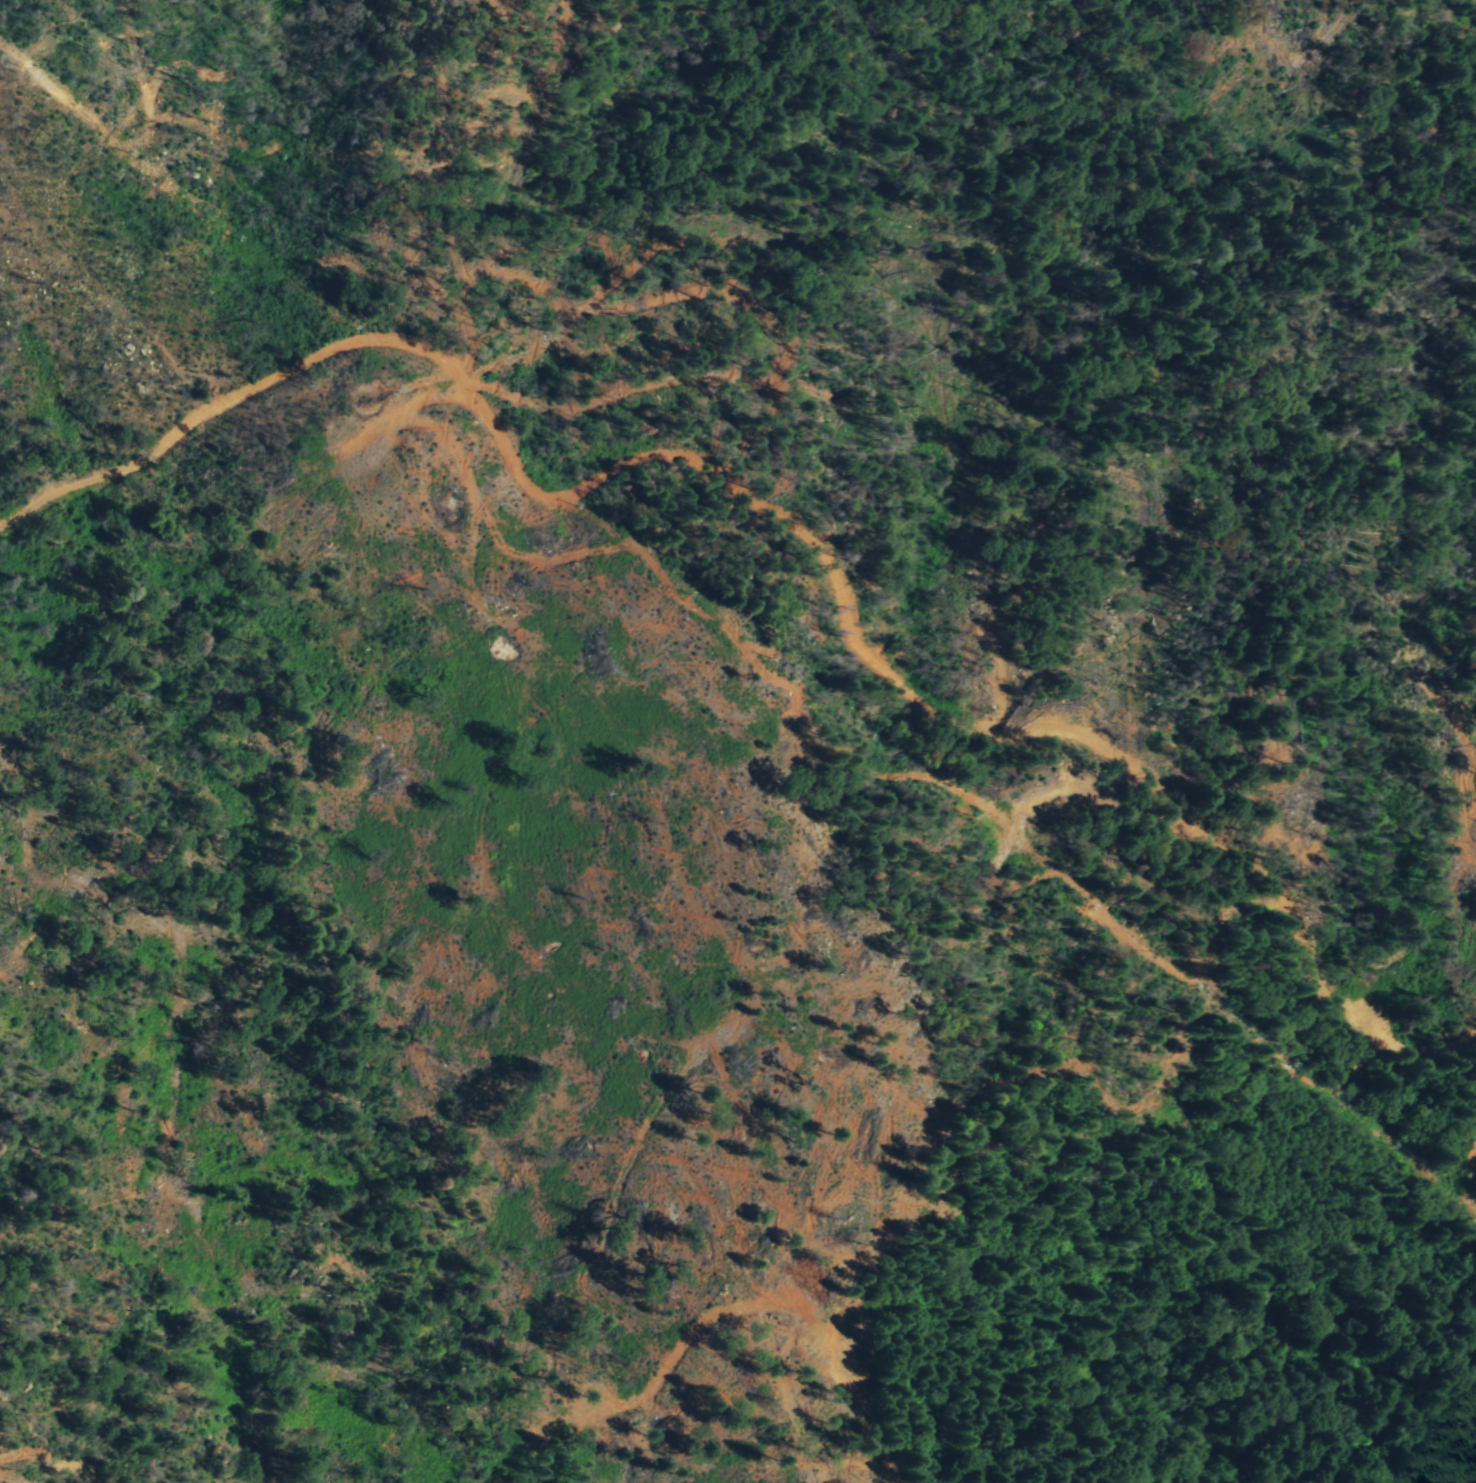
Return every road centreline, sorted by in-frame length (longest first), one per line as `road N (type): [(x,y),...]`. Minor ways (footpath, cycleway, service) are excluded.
road 1 (residential): [(0,507),(21,508),(357,380),(423,380),(545,436),(688,458),(804,530),(926,668),(1091,746),(1185,829),(1279,862),(1329,923),(1329,962),(1406,1045),(1475,1053)]

